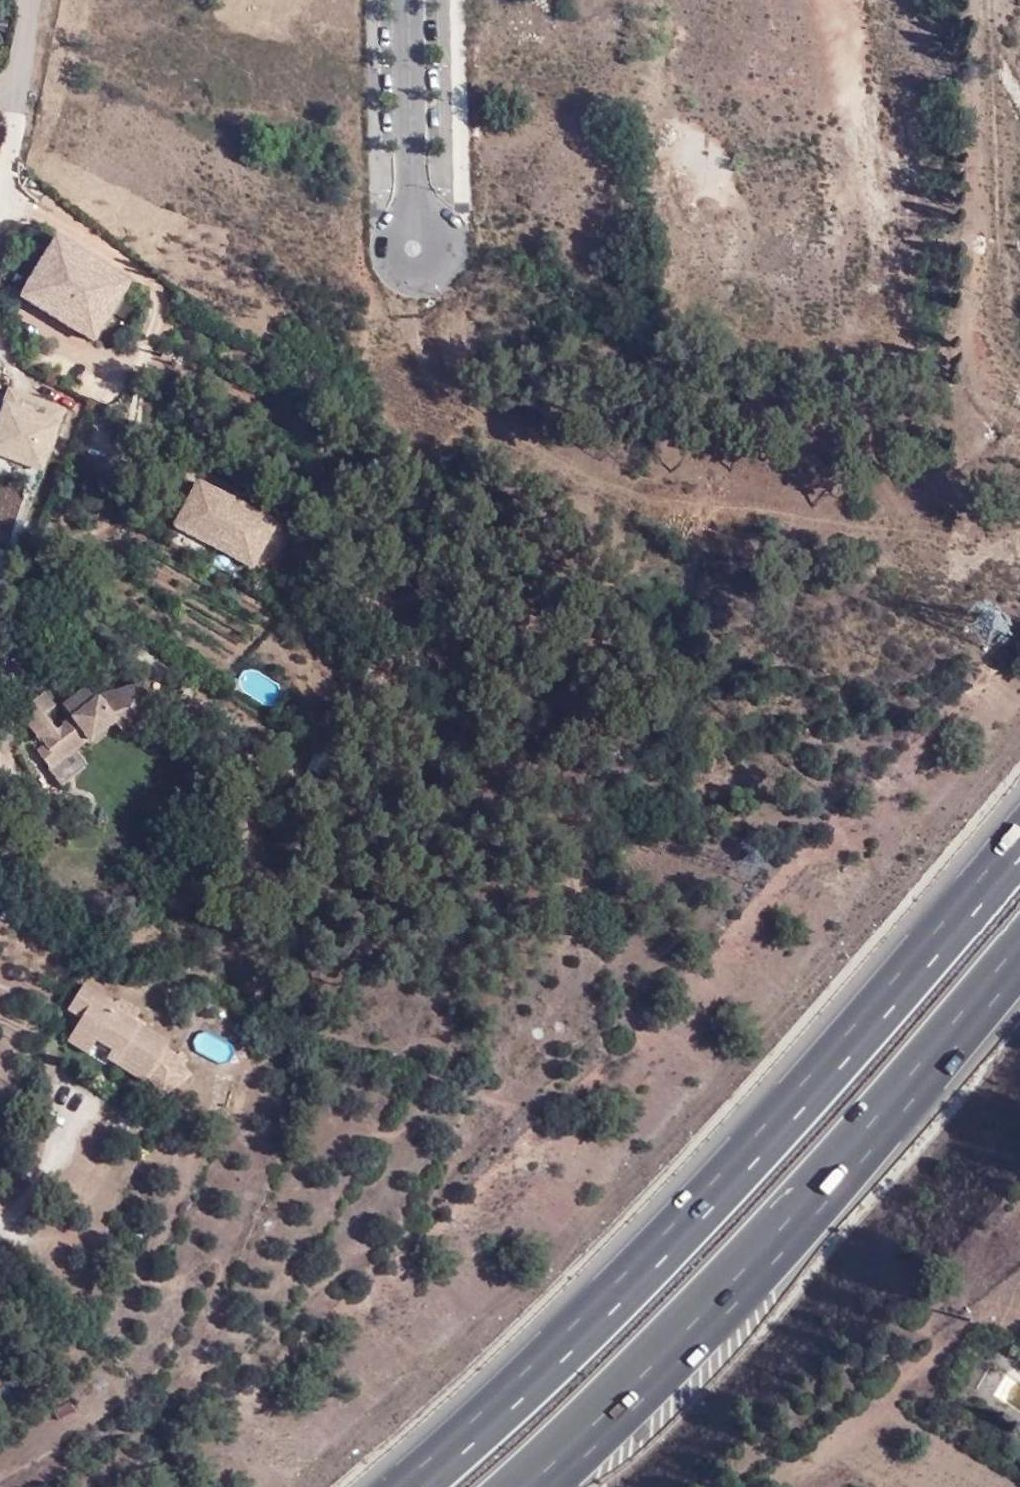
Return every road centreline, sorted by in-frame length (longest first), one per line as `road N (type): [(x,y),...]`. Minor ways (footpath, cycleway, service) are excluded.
road 1 (motorway): [(1019,828),(624,1294),(417,1486)]
road 2 (motorway): [(528,1486),(617,1405),(1019,942)]
road 3 (residential): [(412,0),(419,245)]
road 4 (unclassified): [(30,0),(0,187)]

